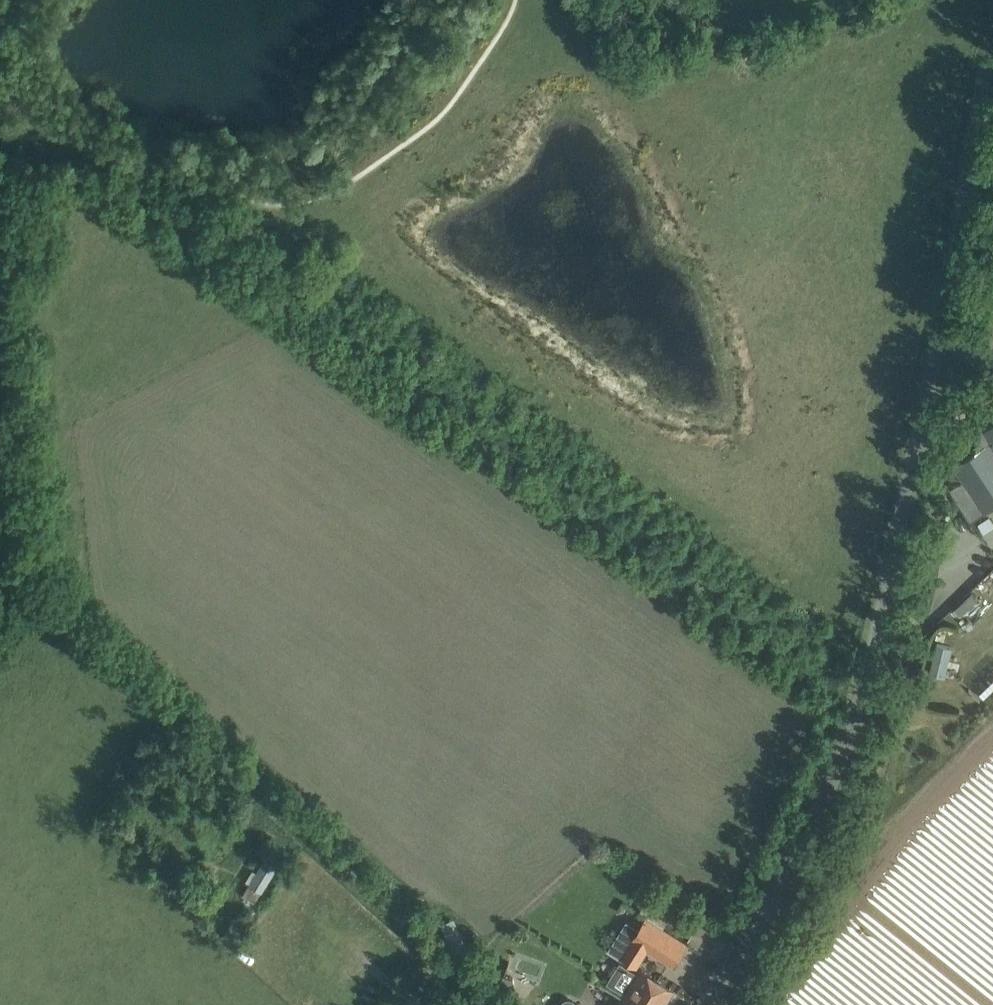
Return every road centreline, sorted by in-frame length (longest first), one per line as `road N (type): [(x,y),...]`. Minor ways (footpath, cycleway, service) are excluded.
road 1 (unclassified): [(707,1004),(825,810),(871,656),(992,68)]

